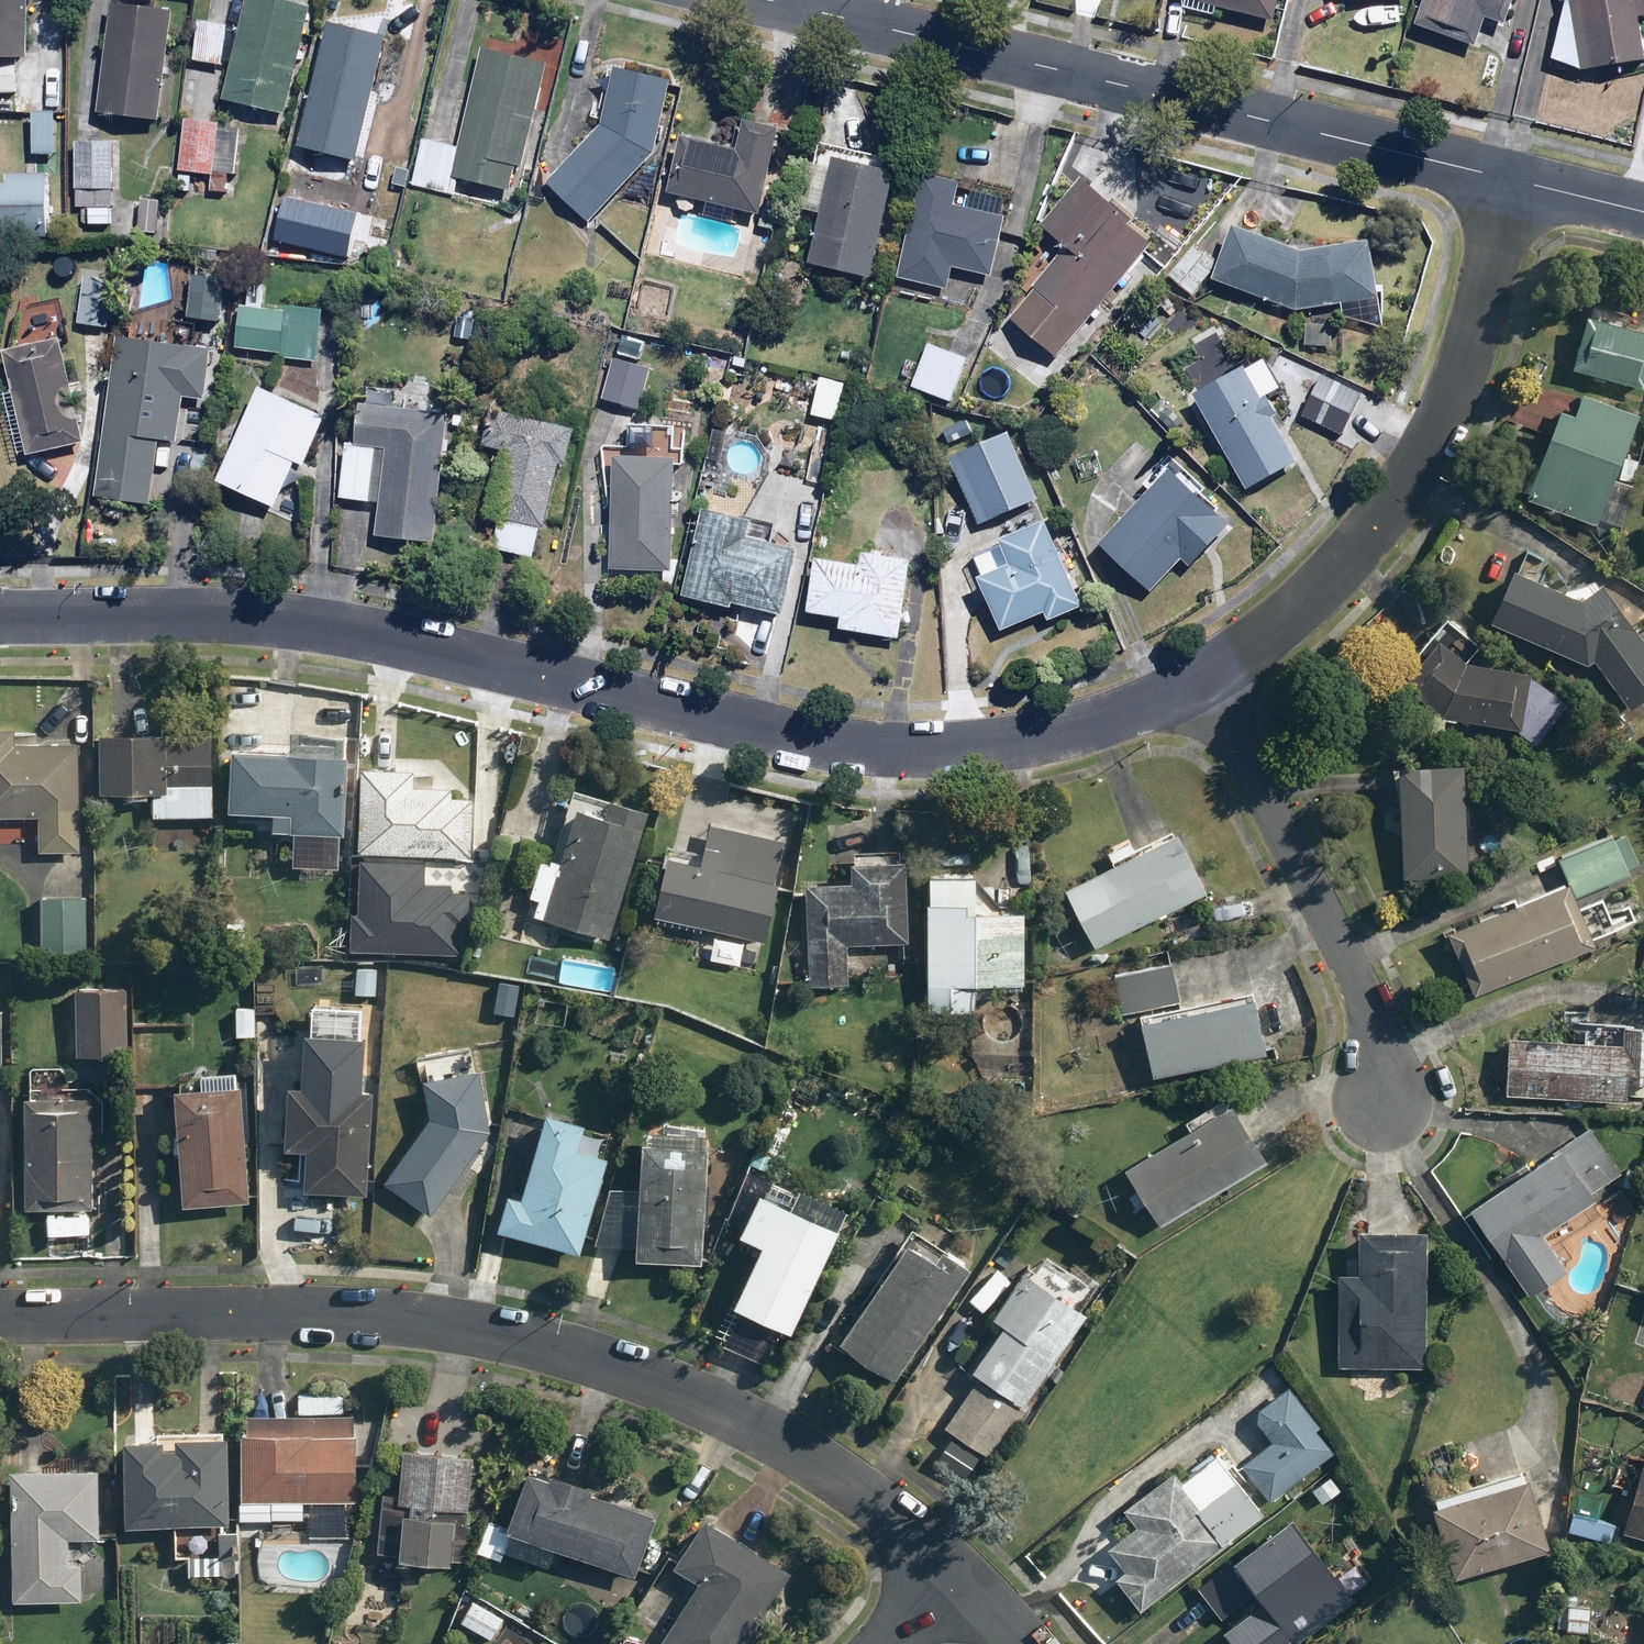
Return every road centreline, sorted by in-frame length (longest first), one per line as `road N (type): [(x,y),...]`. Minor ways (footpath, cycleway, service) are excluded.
road 1 (residential): [(0,618),(295,626),(417,645),(800,740),(934,750),(1063,732),(1213,682)]
road 2 (residential): [(0,1315),(399,1316),(645,1371),(765,1428),(869,1499),(945,1570)]
road 3 (residential): [(1510,177),(768,0)]
road 4 (residential): [(1213,682),(1278,633),(1352,560),(1415,476),(1450,398),(1510,177)]
road 5 (residential): [(1213,682),(1369,1016),(1386,1111)]
road 6 (residential): [(1643,210),(1510,177)]

